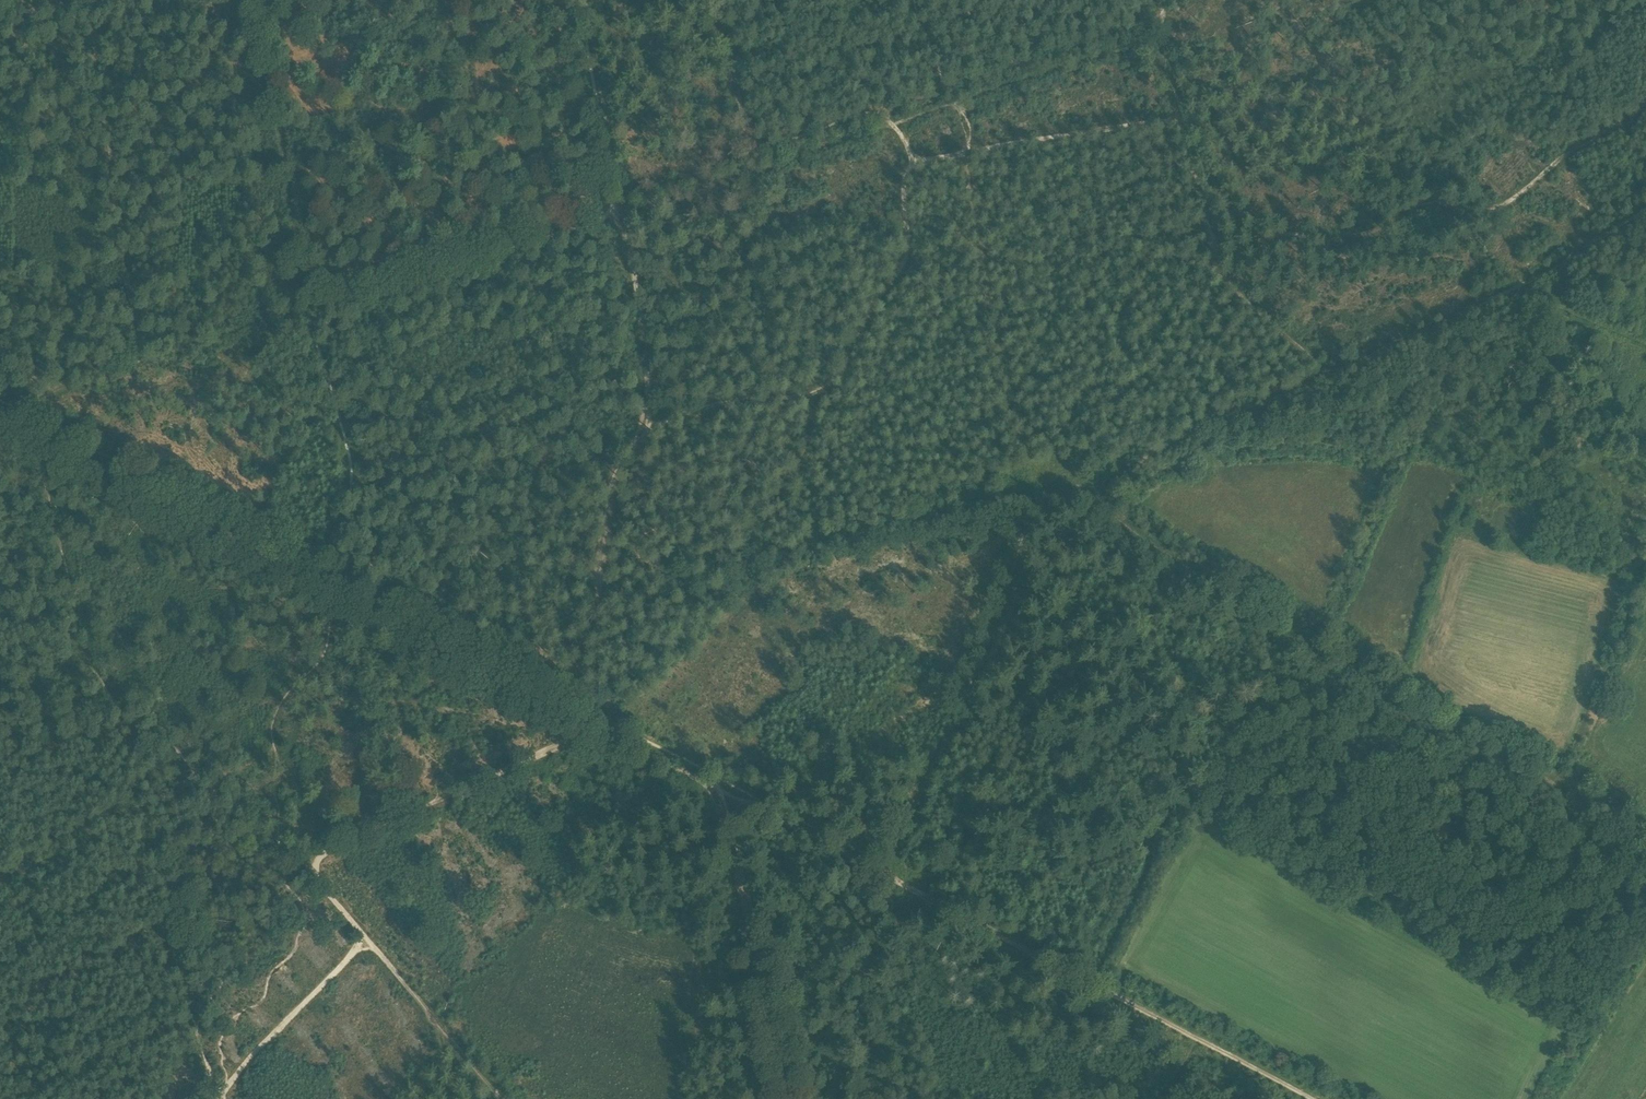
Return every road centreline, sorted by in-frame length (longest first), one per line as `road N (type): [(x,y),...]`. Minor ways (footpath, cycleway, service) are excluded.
road 1 (track): [(0,414),(890,872)]
road 2 (track): [(651,423),(611,516),(584,634),(583,718),(569,732),(299,859),(360,932)]
road 3 (track): [(1087,490),(1586,794)]
road 4 (track): [(1645,110),(1502,198),(1432,204),(1350,237),(1205,236)]
road 5 (track): [(901,163),(900,257),(825,398),(808,387),(651,423)]
road 6 (track): [(144,362),(90,20),(76,4)]
road 7 (track): [(1322,371),(1528,278),(1645,202)]
road 8 (track): [(784,1098),(707,771)]
road 9 (track): [(712,0),(744,156),(889,110)]
road 10 (track): [(889,110),(1157,16)]
road 11 (track): [(1176,118),(901,163)]
road 12 (track): [(1322,371),(1202,424),(1087,490)]
road 13 (track): [(618,203),(651,423)]
road 14 (track): [(360,932),(504,1098)]
road 15 (track): [(584,0),(618,203)]
road 16 (track): [(228,1074),(360,932)]
road 17 (track): [(1176,118),(1205,236)]

